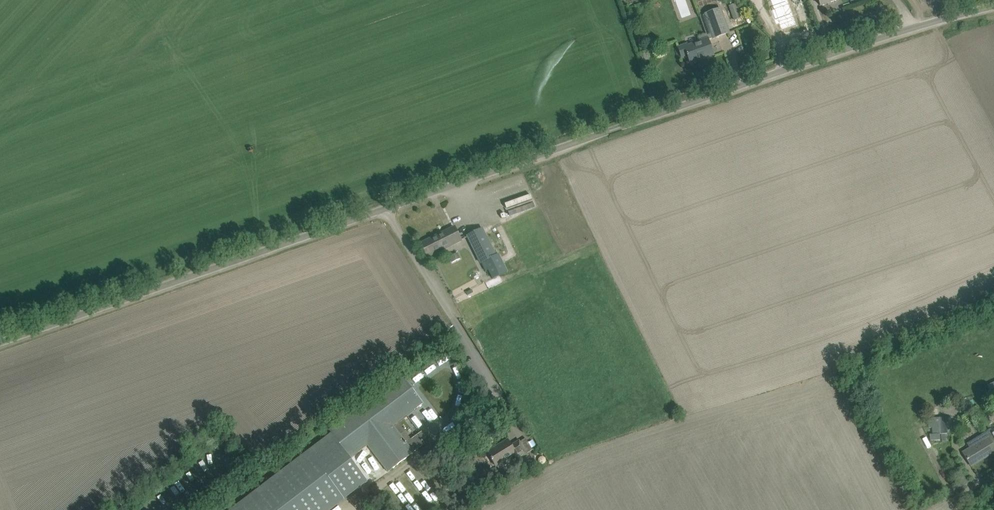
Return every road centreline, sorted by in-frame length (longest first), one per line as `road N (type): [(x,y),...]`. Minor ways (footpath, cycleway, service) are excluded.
road 1 (unclassified): [(0,343),(911,29),(993,8)]

